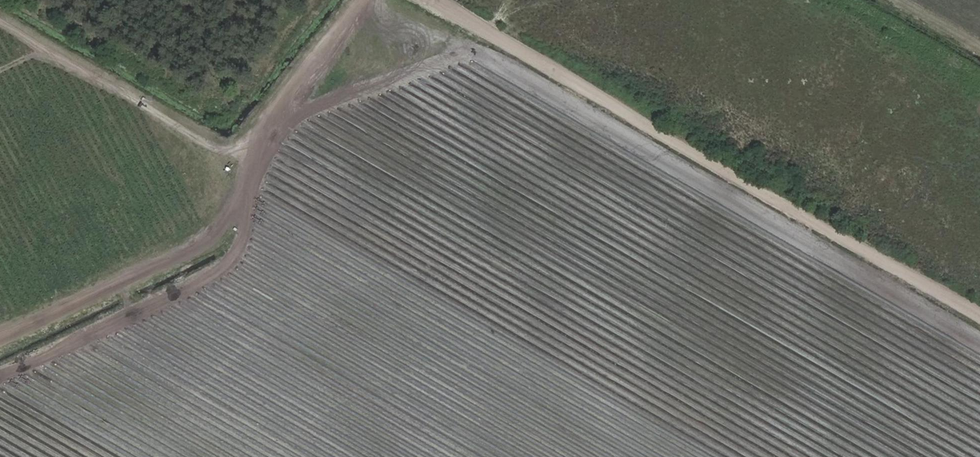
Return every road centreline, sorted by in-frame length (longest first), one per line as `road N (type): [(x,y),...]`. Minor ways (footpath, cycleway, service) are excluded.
road 1 (track): [(979,316),(432,0)]
road 2 (track): [(0,339),(203,248),(228,210),(252,140),(357,0)]
road 3 (track): [(244,163),(0,18)]

